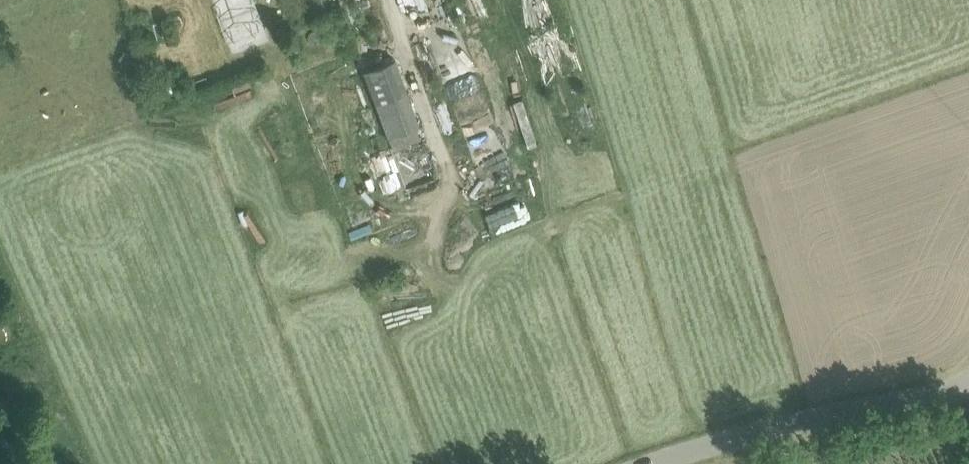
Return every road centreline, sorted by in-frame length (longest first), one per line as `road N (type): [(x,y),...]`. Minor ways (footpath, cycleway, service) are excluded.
road 1 (unclassified): [(658,463),(968,390)]

